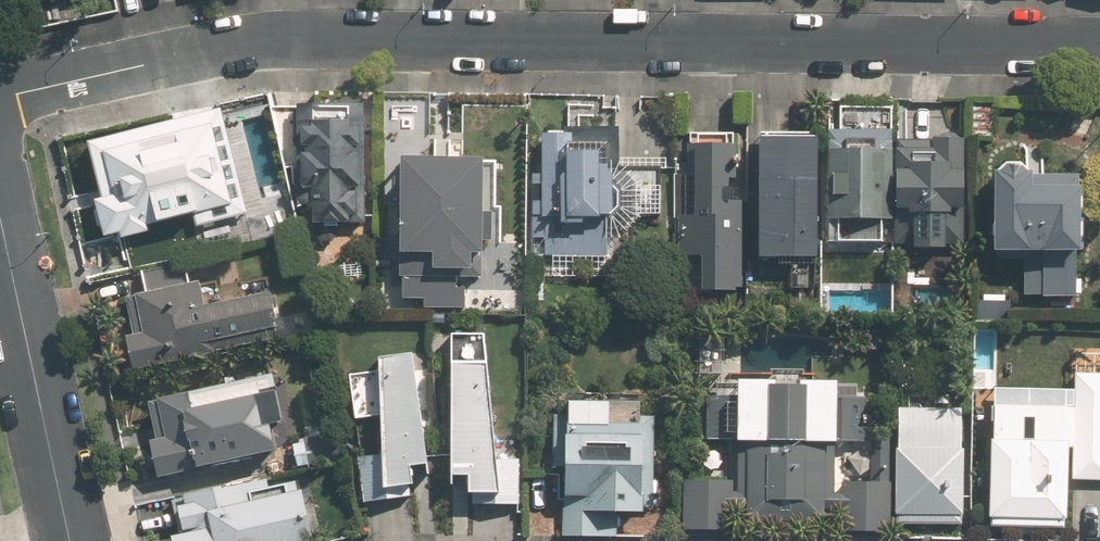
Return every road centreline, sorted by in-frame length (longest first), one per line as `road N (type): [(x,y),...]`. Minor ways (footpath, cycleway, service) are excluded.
road 1 (residential): [(0,97),(257,42),(1099,49)]
road 2 (residential): [(0,219),(72,540)]

